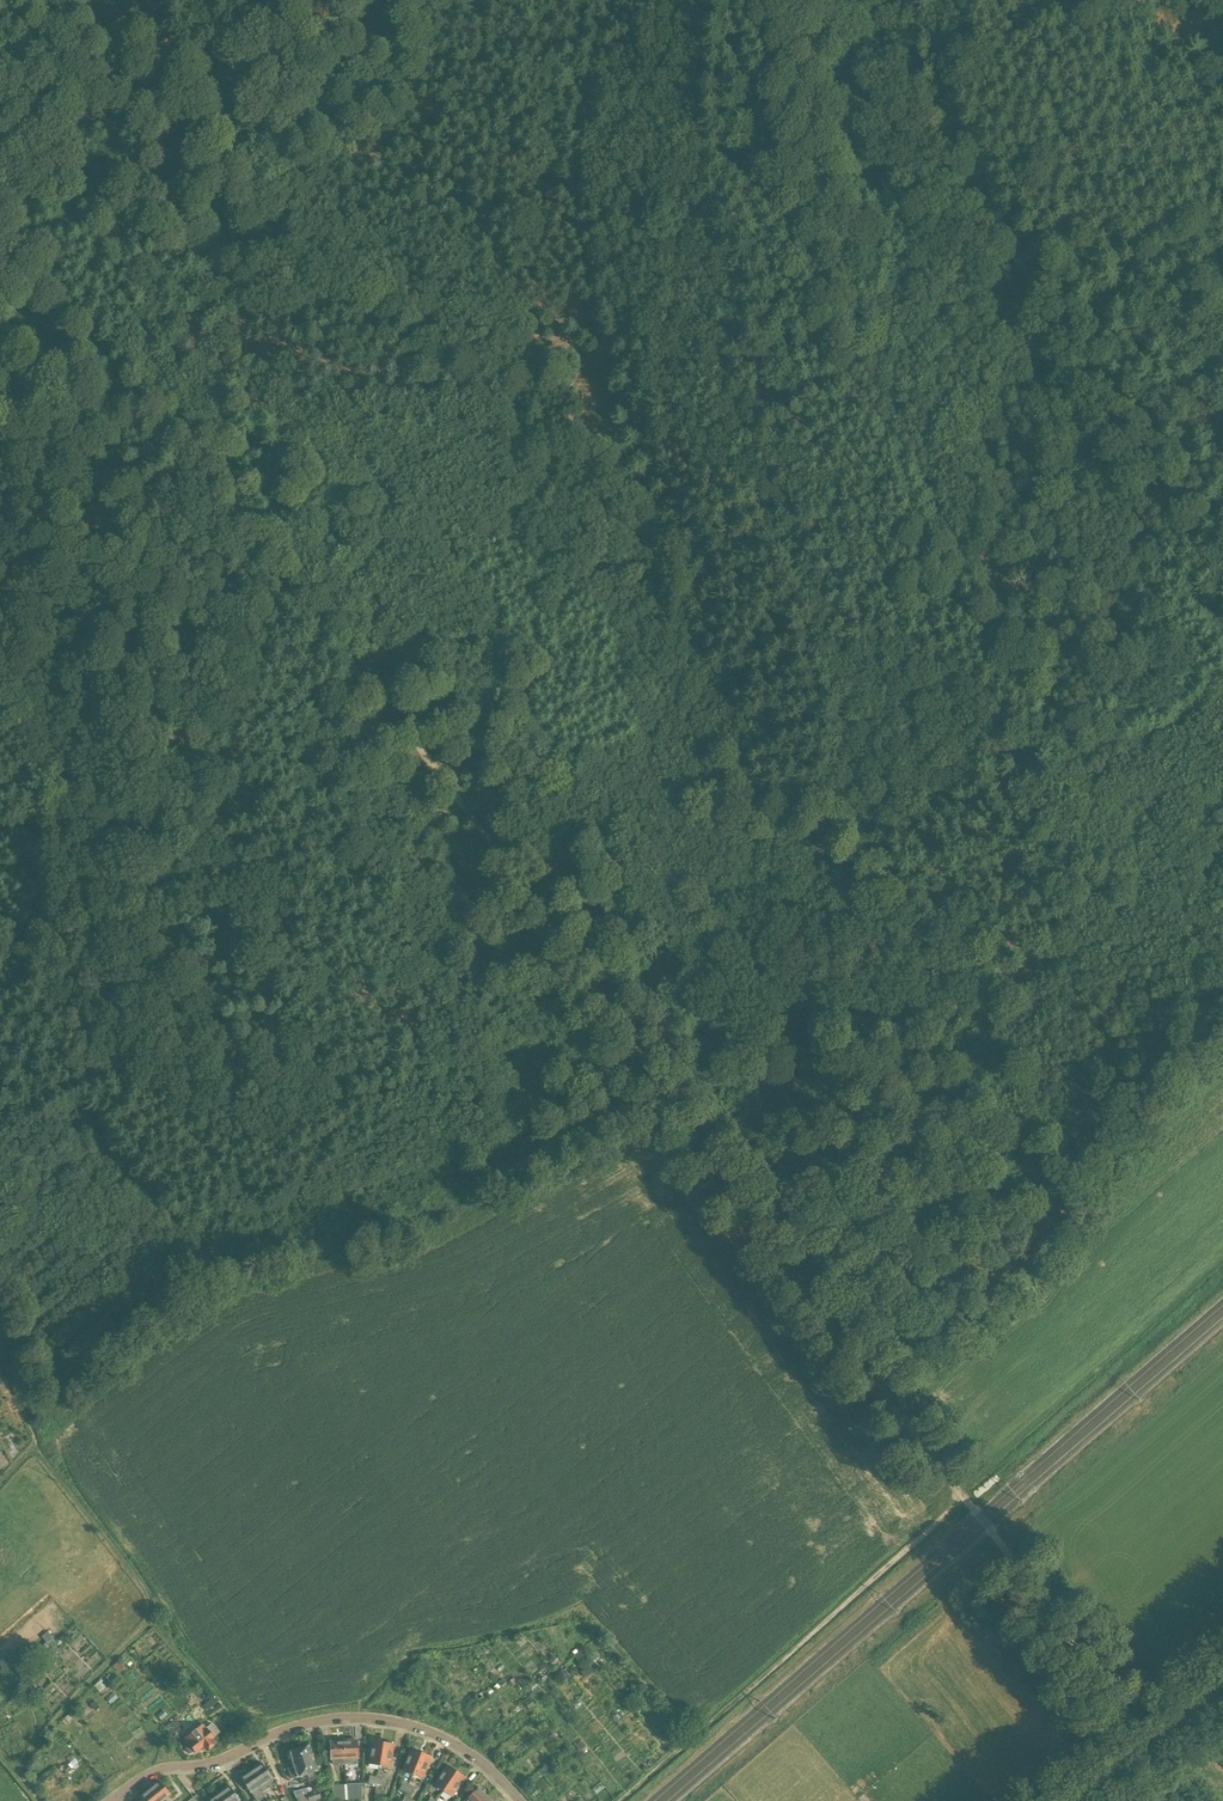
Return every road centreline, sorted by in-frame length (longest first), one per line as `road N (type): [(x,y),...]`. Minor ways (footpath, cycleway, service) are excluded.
road 1 (track): [(0,355),(181,454),(430,760),(980,1517)]
road 2 (track): [(1222,813),(1103,938),(854,1072),(843,1101),(831,1223),(804,1283)]
road 3 (track): [(621,1800),(966,1500)]
road 4 (residential): [(517,1800),(455,1743),(372,1719),(306,1723),(222,1758),(151,1772),(116,1796)]
road 5 (track): [(1170,1779),(980,1517)]
road 6 (secondary): [(1086,1800),(1222,1688)]
road 7 (track): [(150,1620),(255,1742)]

